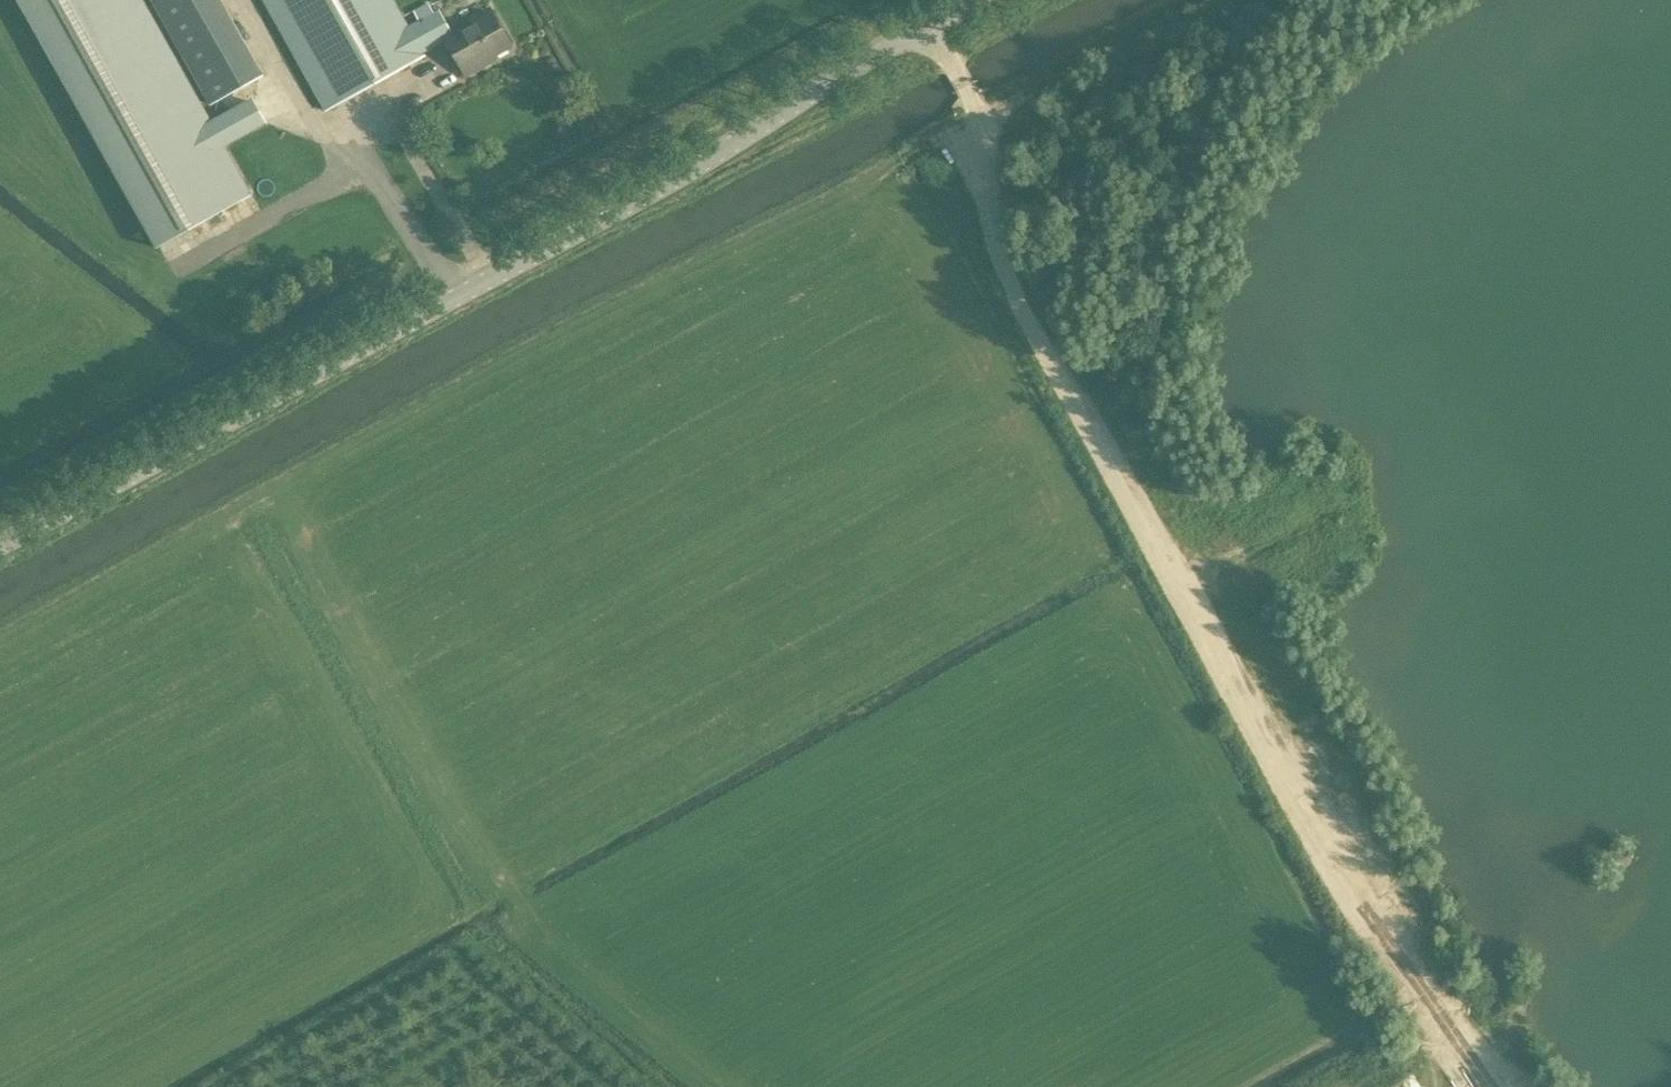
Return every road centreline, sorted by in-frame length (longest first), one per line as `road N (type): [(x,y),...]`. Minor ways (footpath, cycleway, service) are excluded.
road 1 (track): [(1428,1029),(1241,713),(998,260),(981,116),(929,25)]
road 2 (tertiary): [(0,537),(974,0)]
road 3 (track): [(1196,0),(981,116)]

